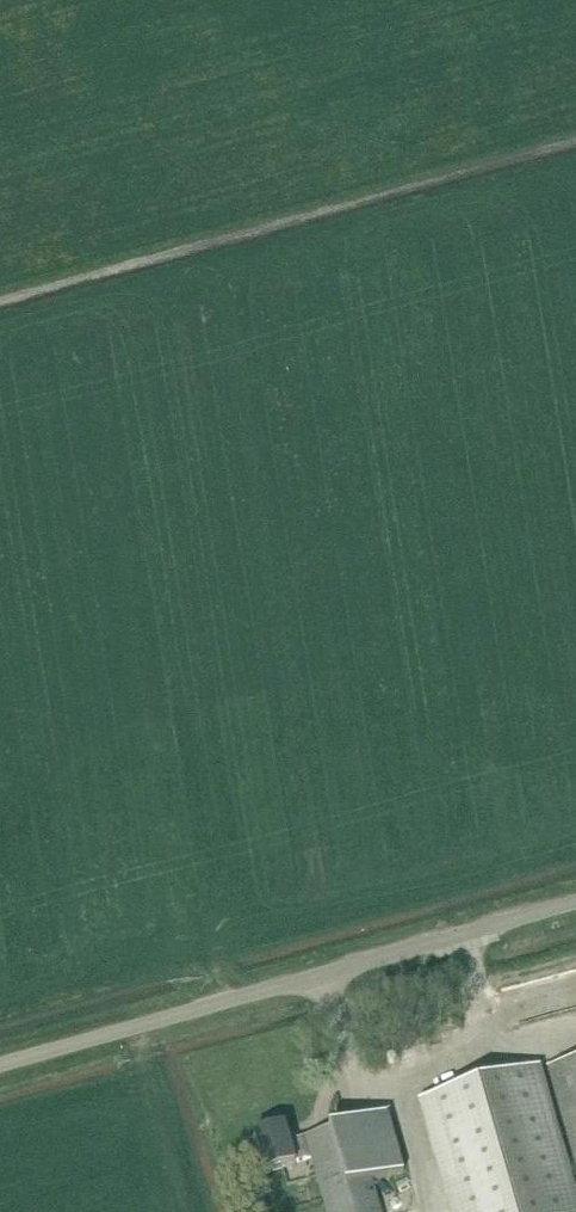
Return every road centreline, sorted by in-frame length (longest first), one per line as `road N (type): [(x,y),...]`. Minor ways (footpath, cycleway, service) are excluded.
road 1 (unclassified): [(0,1069),(575,904)]

